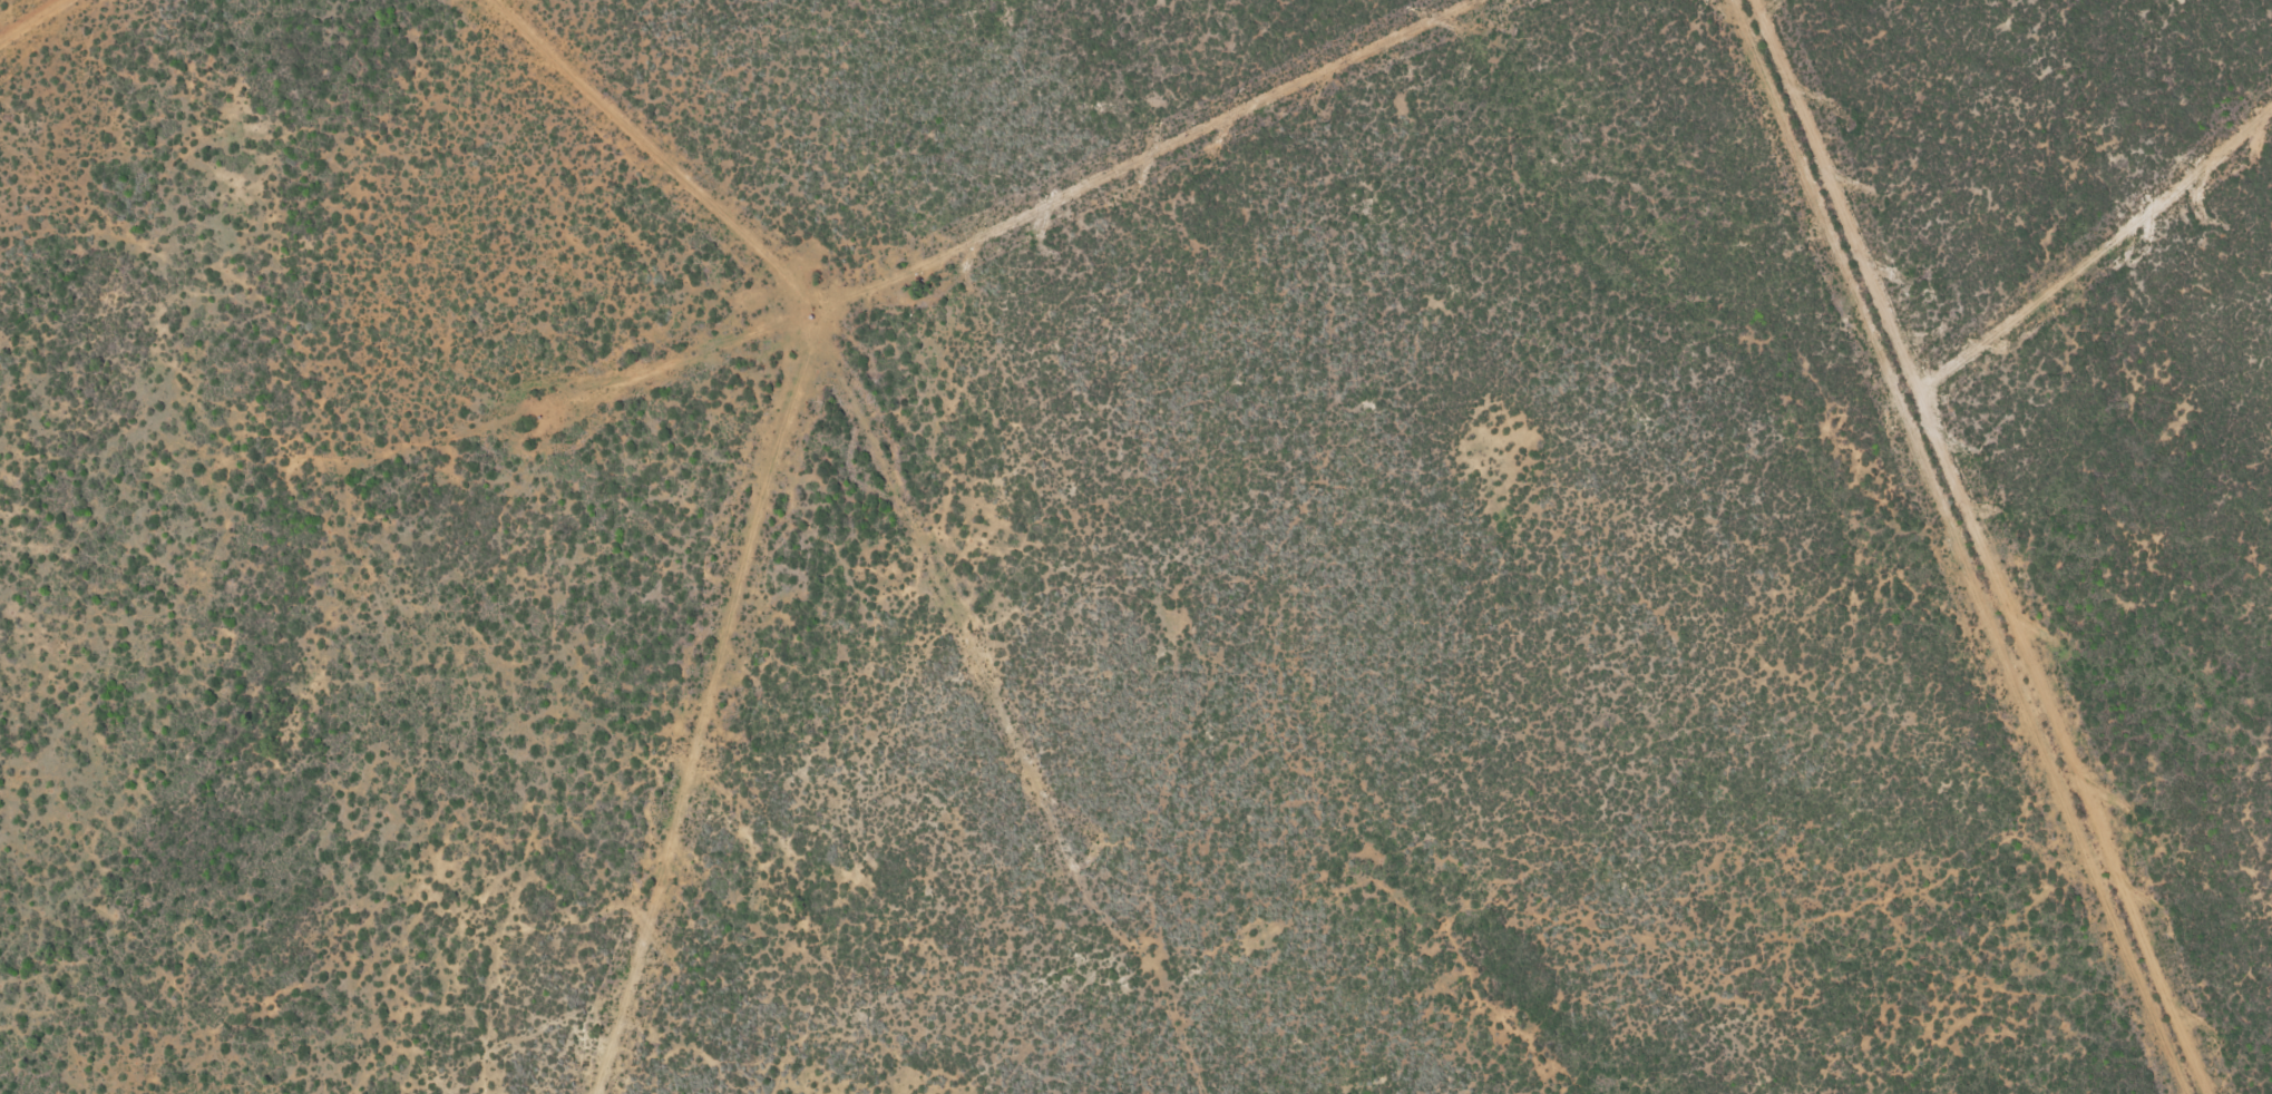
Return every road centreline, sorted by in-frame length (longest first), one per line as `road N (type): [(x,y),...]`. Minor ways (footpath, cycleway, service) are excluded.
road 1 (residential): [(604,1093),(753,528),(811,370),(805,286),(508,0)]

